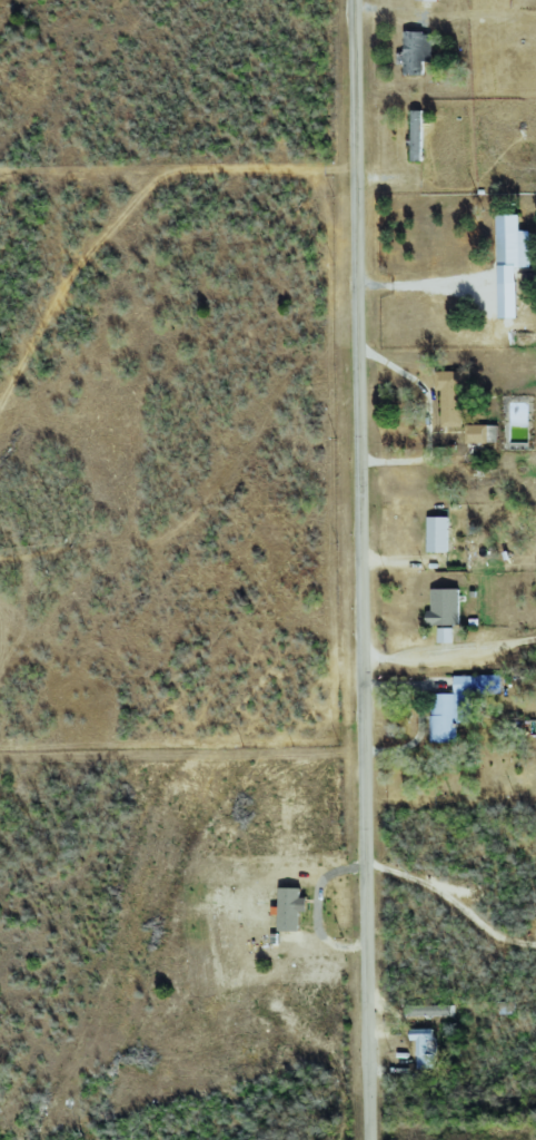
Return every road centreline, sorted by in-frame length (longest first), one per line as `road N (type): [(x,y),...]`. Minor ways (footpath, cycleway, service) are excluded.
road 1 (residential): [(355,0),(370,1139)]

